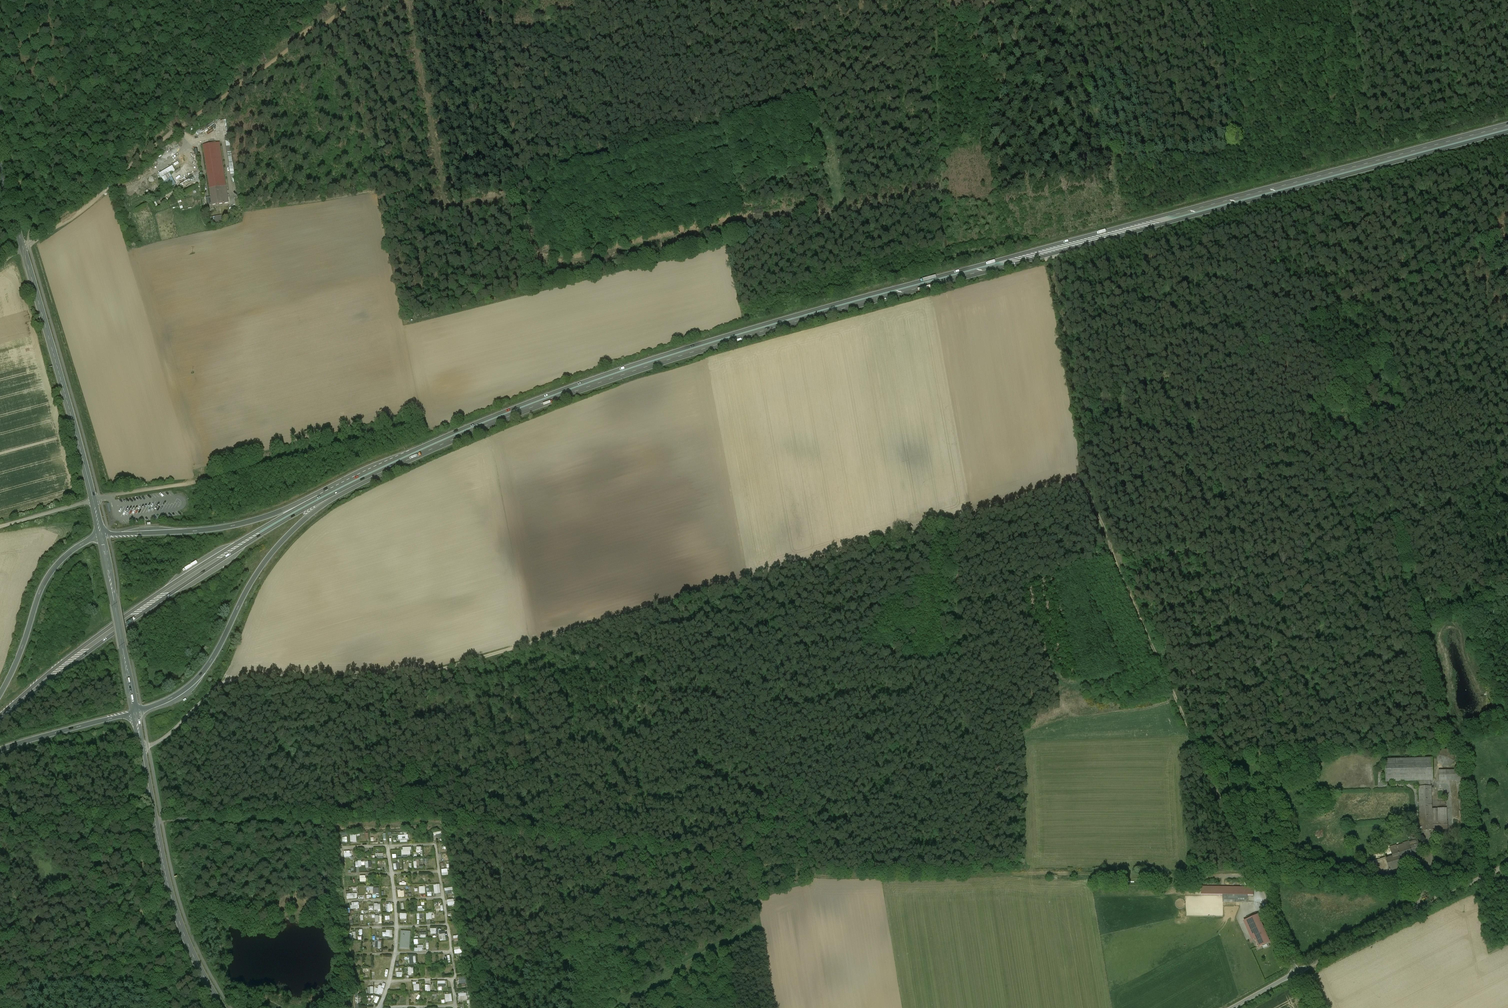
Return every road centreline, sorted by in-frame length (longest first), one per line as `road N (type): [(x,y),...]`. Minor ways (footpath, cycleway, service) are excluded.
road 1 (track): [(142,749),(162,741),(223,684),(430,672),(1080,485),(1095,501),(1254,877)]
road 2 (trunk): [(1507,126),(688,347),(528,402),(323,492)]
road 3 (trunk): [(365,479),(512,415),(776,326),(1507,132)]
road 4 (track): [(931,0),(939,188),(875,205),(755,212),(718,229),(561,261),(535,251),(524,211),(507,195),(446,200),(409,0)]
road 5 (track): [(1254,877),(820,873),(446,820)]
road 6 (track): [(1088,487),(1084,439),(1129,393),(1483,258),(1457,157)]
road 7 (trunk): [(0,722),(151,607),(365,479)]
road 8 (track): [(354,0),(23,249)]
road 9 (trunk): [(323,492),(150,599),(0,715)]
road 10 (secondary): [(101,537),(0,169)]
road 11 (track): [(950,519),(974,875)]
road 12 (trunk): [(135,715),(200,677),(278,546),(365,479)]
road 13 (secondary): [(223,1007),(175,910),(135,715)]
road 14 (track): [(155,822),(446,820)]
road 15 (unclassified): [(1507,864),(1296,972)]
road 16 (track): [(286,1007),(222,981),(221,909),(237,902),(315,906)]
road 17 (trunk): [(323,492),(228,527),(101,537)]
road 18 (track): [(730,585),(688,370)]
road 19 (trunk): [(101,537),(53,570),(0,695)]
road 20 (secondary): [(135,715),(101,537)]
road 21 (track): [(285,678),(291,819)]
road 22 (trunk): [(0,750),(135,715)]

